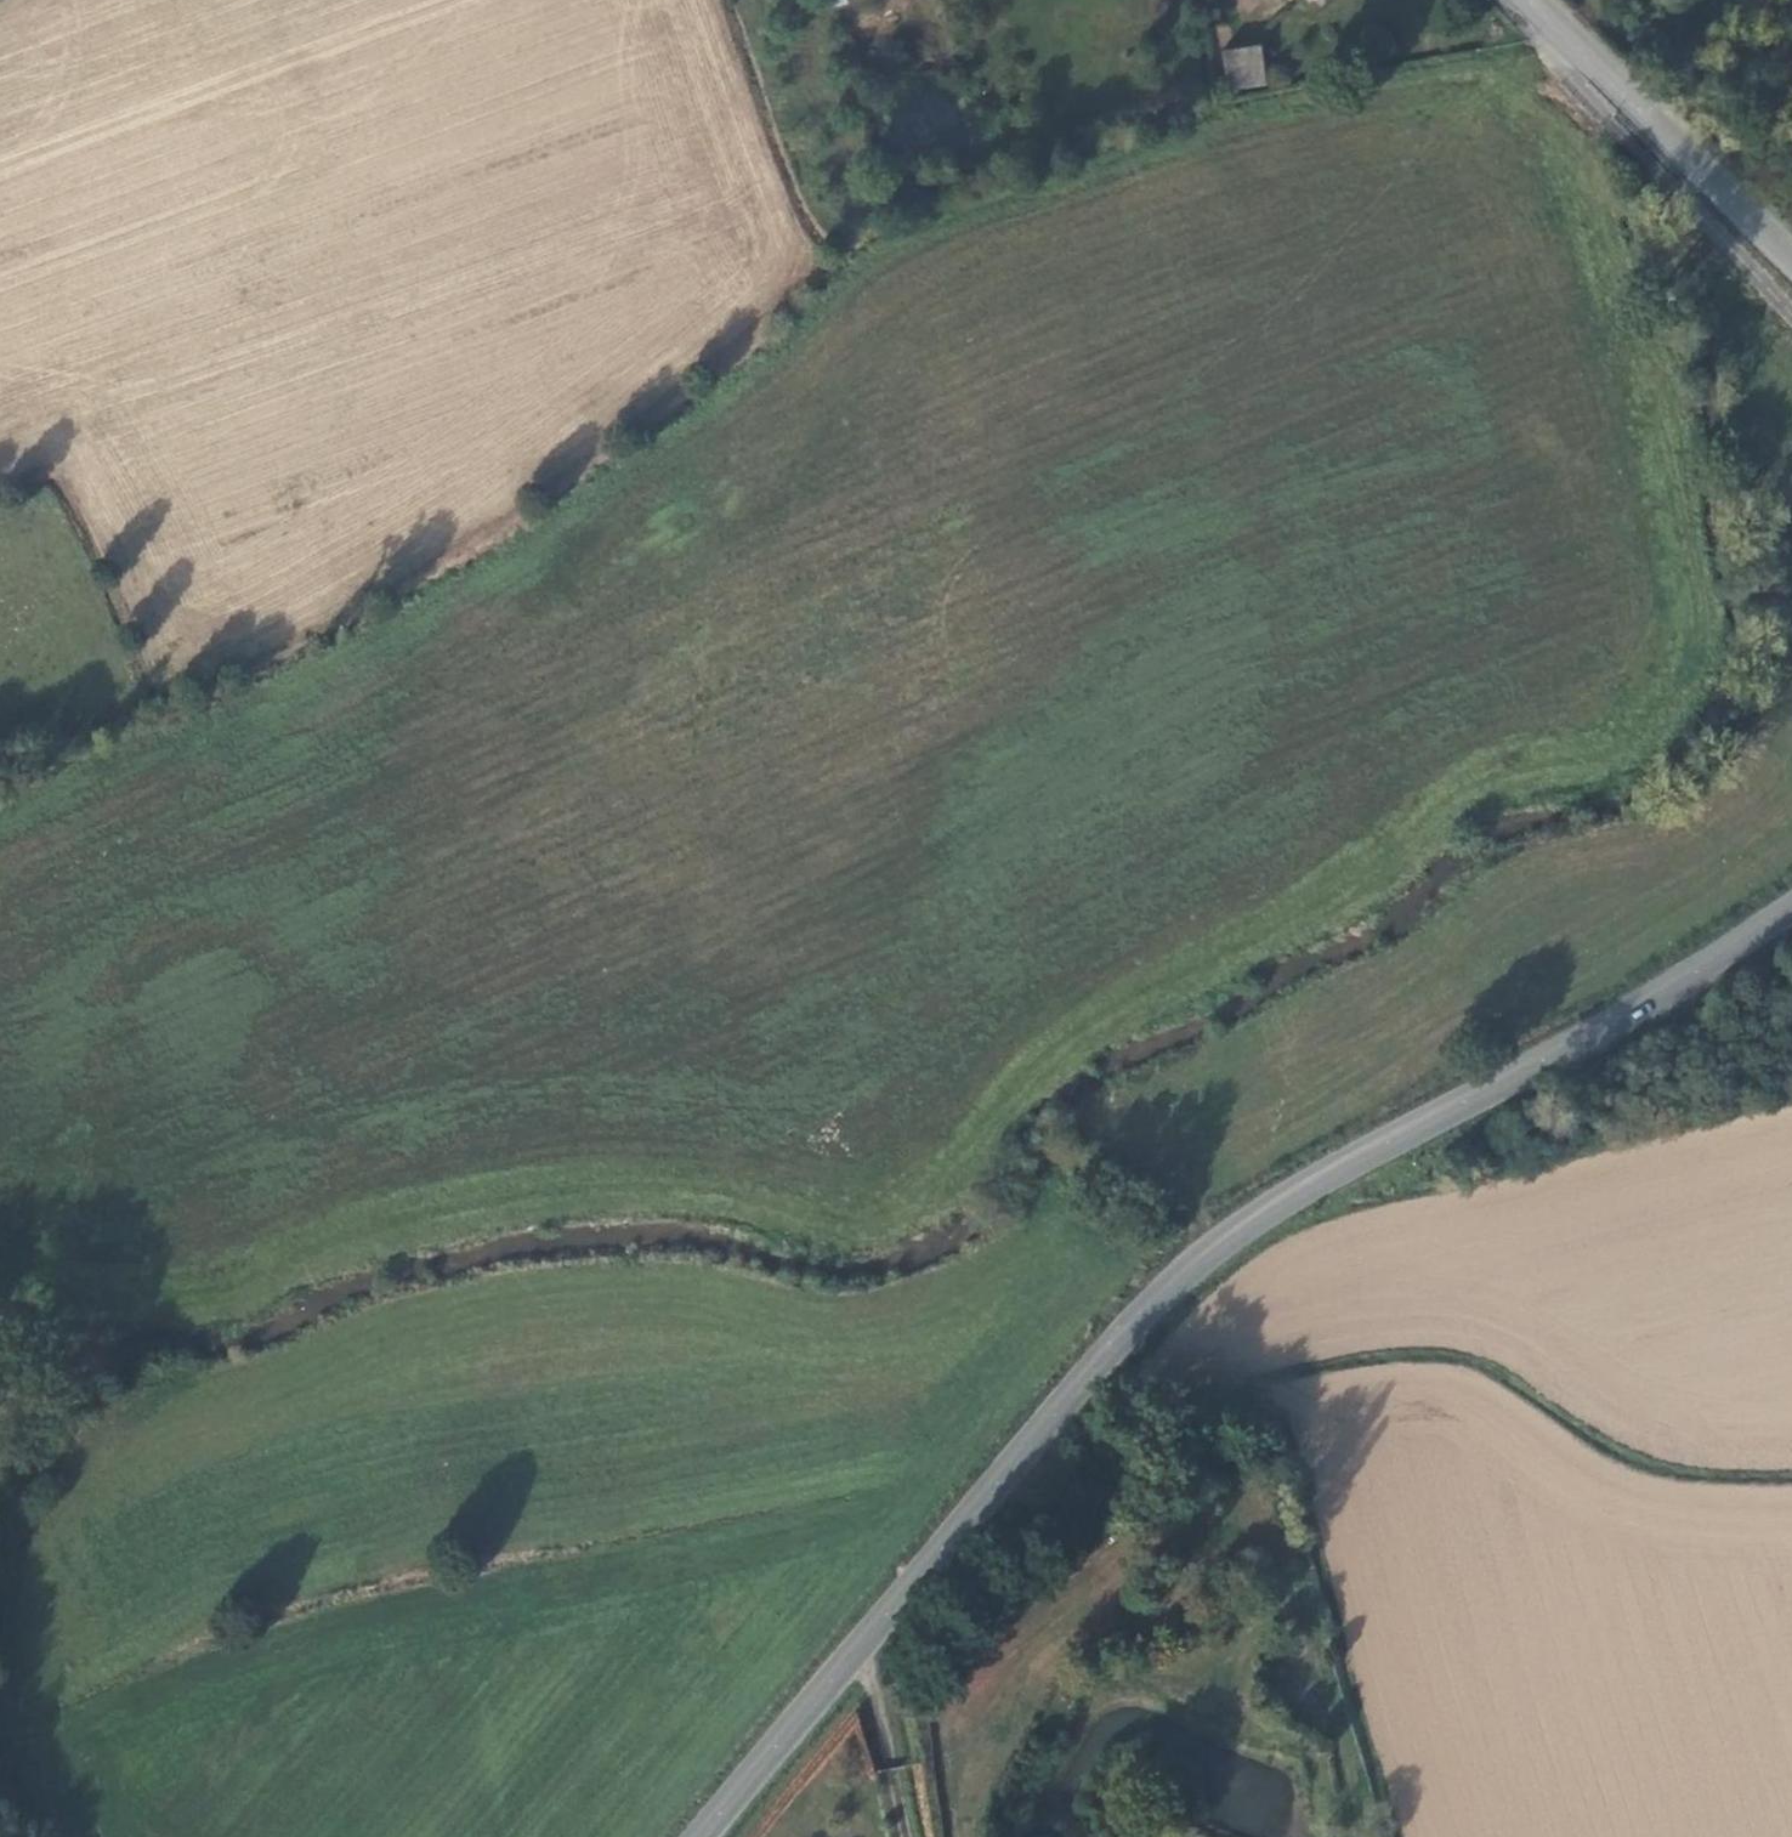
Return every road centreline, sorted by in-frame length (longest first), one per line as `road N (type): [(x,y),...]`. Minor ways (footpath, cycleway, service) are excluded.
road 1 (tertiary): [(693,1836),(1171,1283),(1274,1202),(1699,966),(1791,902)]
road 2 (tertiary): [(1541,0),(1791,259)]

